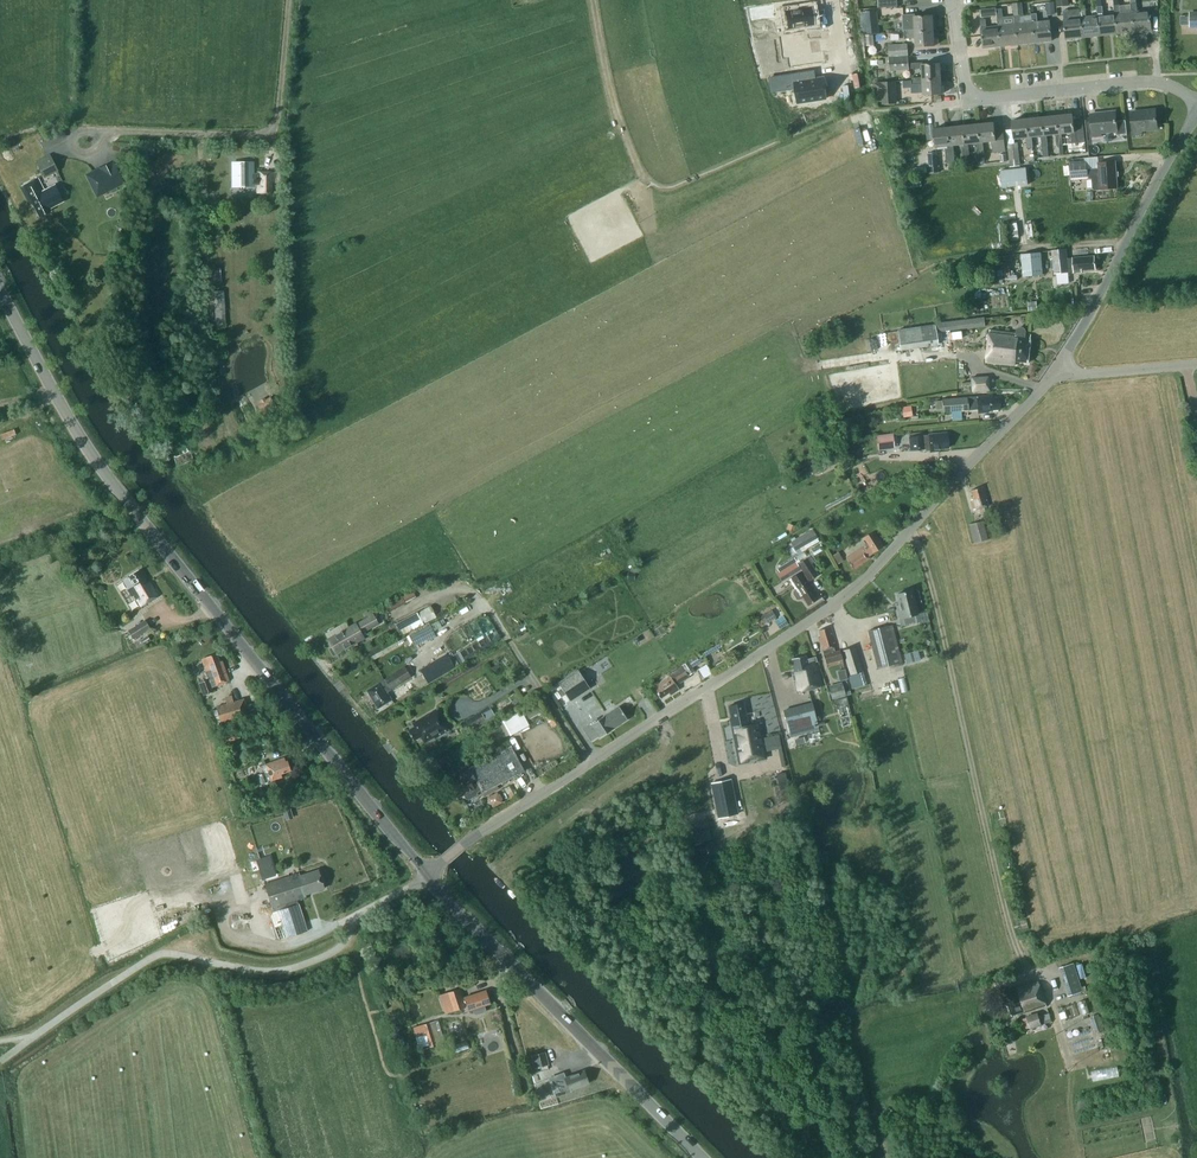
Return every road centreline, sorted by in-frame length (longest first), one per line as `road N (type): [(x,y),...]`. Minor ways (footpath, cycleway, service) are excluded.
road 1 (secondary): [(427,875),(106,475),(0,290)]
road 2 (residential): [(590,763),(839,599),(1056,368)]
road 3 (track): [(906,534),(932,586),(1026,976)]
road 4 (unclassified): [(34,1035),(156,955),(263,971),(329,954),(355,916),(427,875)]
road 5 (track): [(593,0),(620,129),(652,185),(667,189),(860,107),(881,113)]
road 6 (secondary): [(703,1157),(427,875)]
road 7 (residential): [(1196,106),(1158,82),(983,98),(964,81),(955,0)]
road 8 (unclassified): [(81,131),(270,129),(278,118),(290,0)]
road 9 (residential): [(1056,368),(1196,116)]
road 10 (unclassified): [(590,763),(481,602)]
road 11 (residential): [(461,844),(590,763)]
road 12 (unclassified): [(1056,368),(1075,374),(1196,364)]

